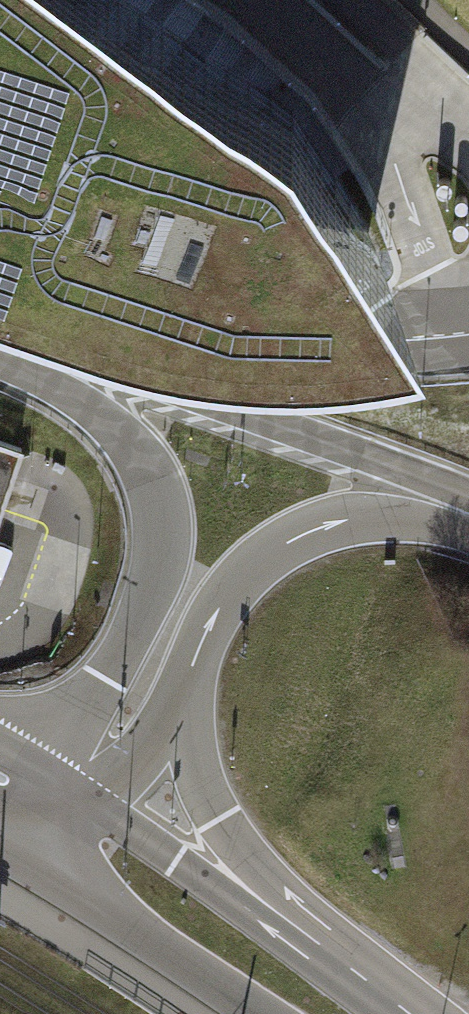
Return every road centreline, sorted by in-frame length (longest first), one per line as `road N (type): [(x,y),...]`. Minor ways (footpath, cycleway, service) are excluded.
road 1 (secondary): [(0,342),(118,432),(147,474),(161,533),(136,625),(44,771)]
road 2 (motorway): [(0,313),(357,453),(468,511)]
road 3 (secondary): [(0,300),(234,347),(386,356),(468,351)]
road 4 (motorway): [(341,960),(205,800),(191,743),(190,666)]
road 5 (motorway): [(190,666),(233,585),(295,537),(368,518),(468,523)]
road 6 (secondary): [(341,960),(290,945),(96,806)]
road 7 (motorway): [(96,806),(145,758),(190,666)]
road 8 (secondary): [(118,917),(255,1013)]
road 9 (unclassified): [(0,836),(118,917)]
road 10 (secondary): [(42,824),(67,864),(118,917)]

